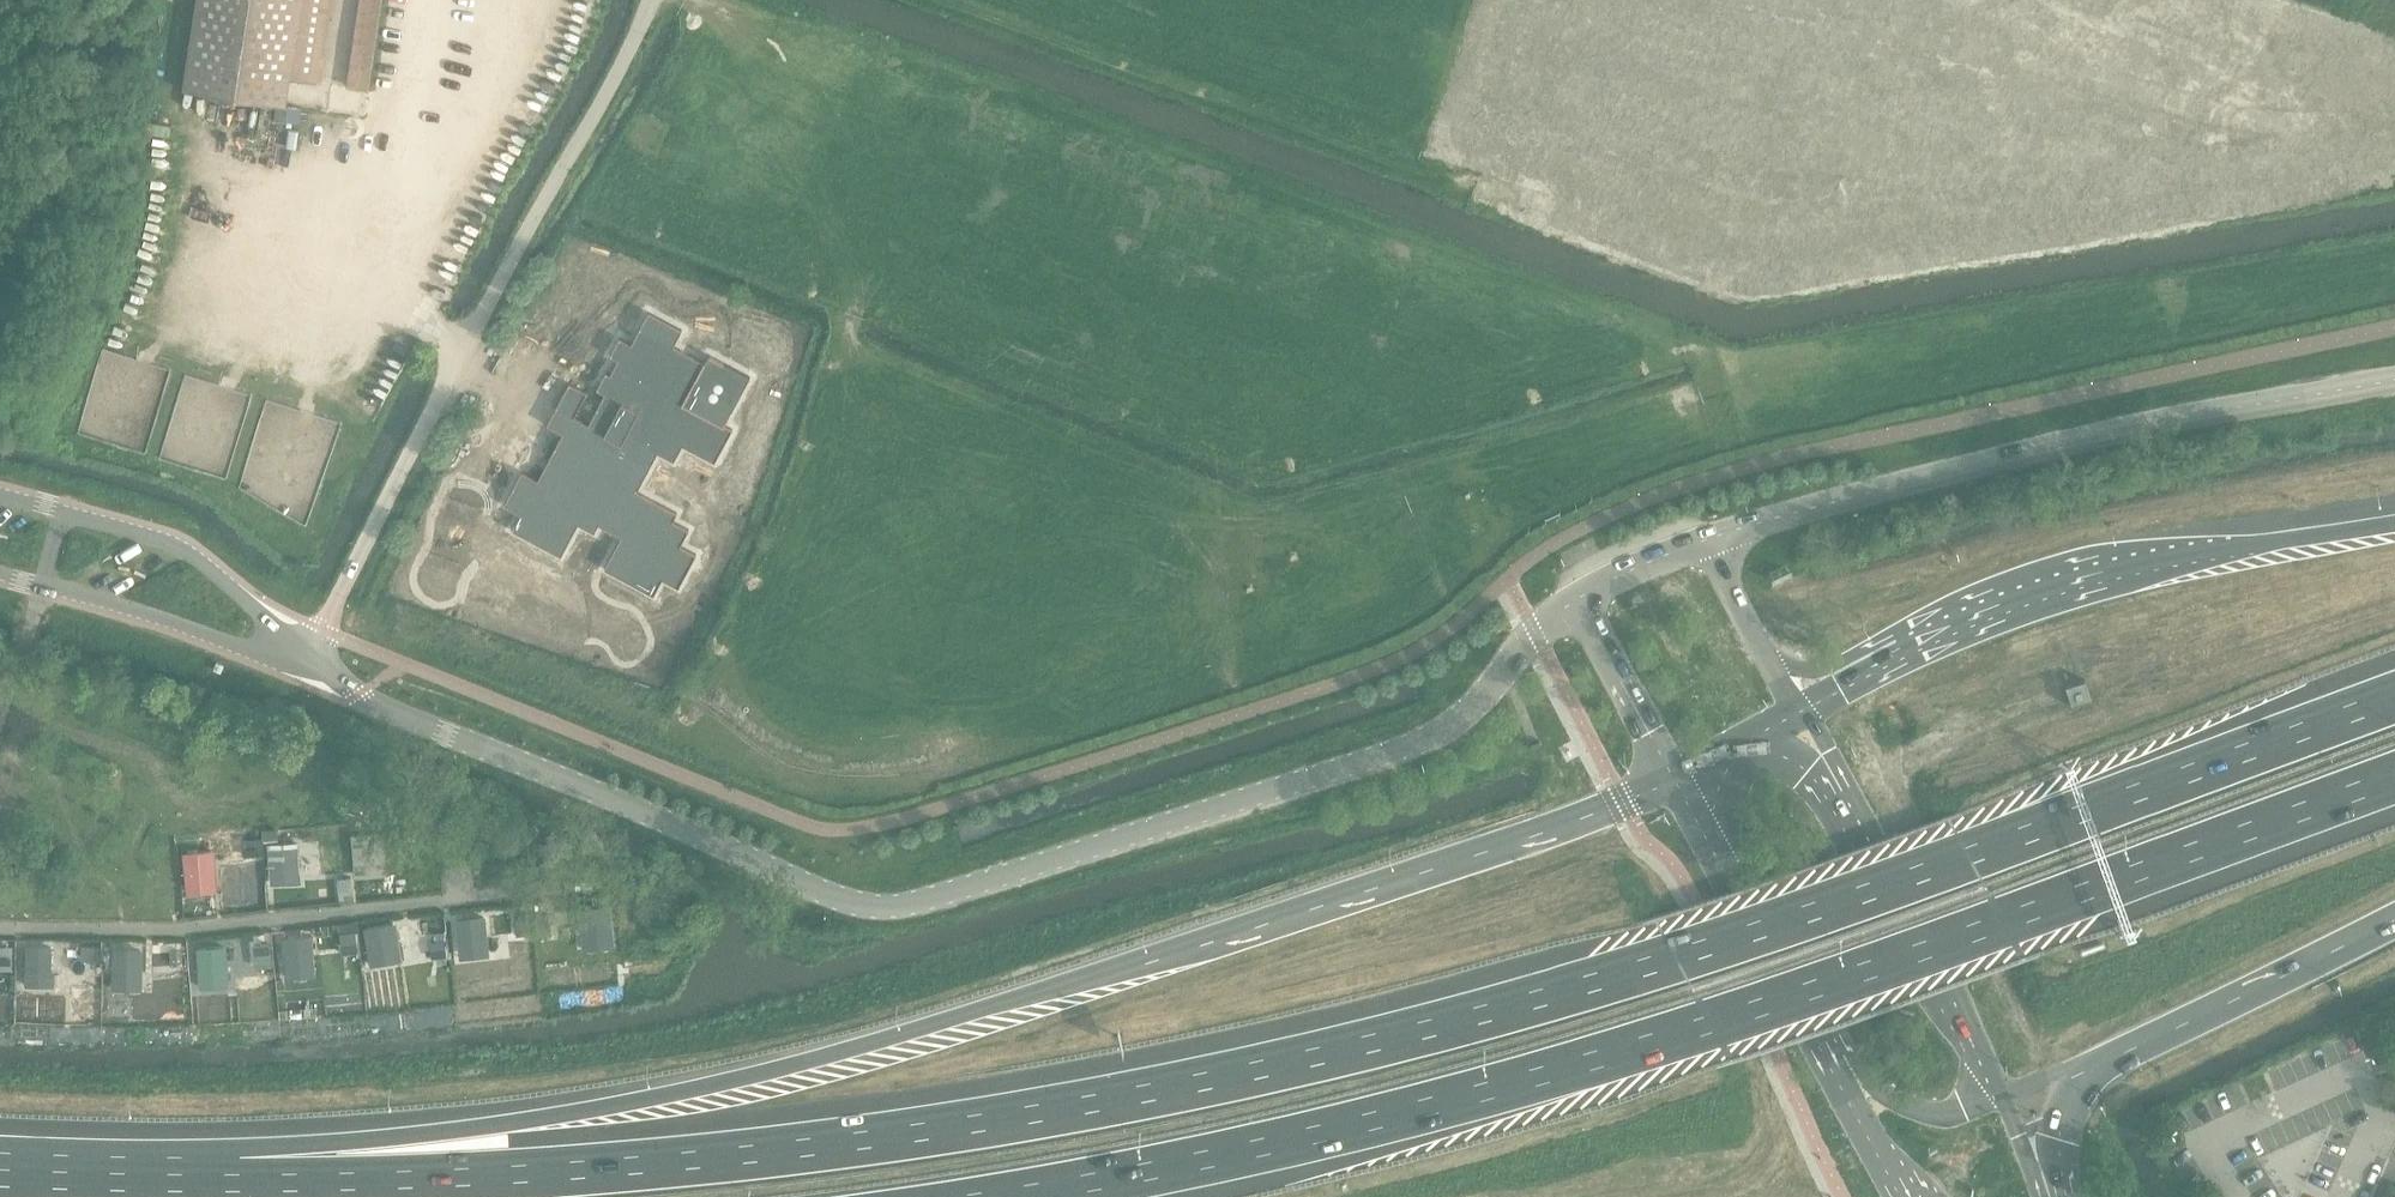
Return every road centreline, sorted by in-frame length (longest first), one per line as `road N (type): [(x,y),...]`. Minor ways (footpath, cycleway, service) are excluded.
road 1 (motorway): [(2394,699),(1680,957),(1333,1056),(1068,1110),(774,1153),(513,1174),(238,1175)]
road 2 (motorway): [(1675,781),(1144,965),(802,1063),(238,1175)]
road 3 (motorway): [(1006,1196),(1440,1106),(1714,1022),(2394,778)]
road 4 (unclassified): [(1577,602),(1523,645),(1469,711),(1414,744),(922,903),(858,908),(311,678)]
road 5 (unclassified): [(326,635),(464,348),(654,0)]
road 6 (unclassified): [(1706,542),(1889,486),(2088,438),(2394,383)]
road 7 (motorway): [(2394,524),(2056,585),(1900,648)]
road 8 (secondary): [(2003,1097),(1797,714)]
road 9 (unclassified): [(311,678),(317,661),(190,553),(0,495)]
road 10 (unclassified): [(0,573),(233,644),(311,678)]
road 11 (secondary): [(1675,781),(1830,1070)]
road 12 (motorway): [(2112,1056),(2394,920)]
road 13 (motorway): [(238,1175),(0,1170)]
road 14 (unclassified): [(1577,602),(1675,781)]
road 15 (motorway): [(1830,1070),(1938,1116),(2003,1097)]
road 16 (motorway): [(2050,1196),(2071,1106),(2085,1077),(2112,1056)]
road 17 (secondary): [(1830,1070),(1900,1196)]
road 18 (unclassified): [(1706,542),(1577,602)]
road 19 (motorway): [(1797,714),(1675,781)]
road 20 (unclassified): [(1769,661),(1706,542)]
road 21 (motorway): [(1900,648),(1818,669),(1769,661)]
road 22 (motorway): [(1900,648),(1797,714)]

